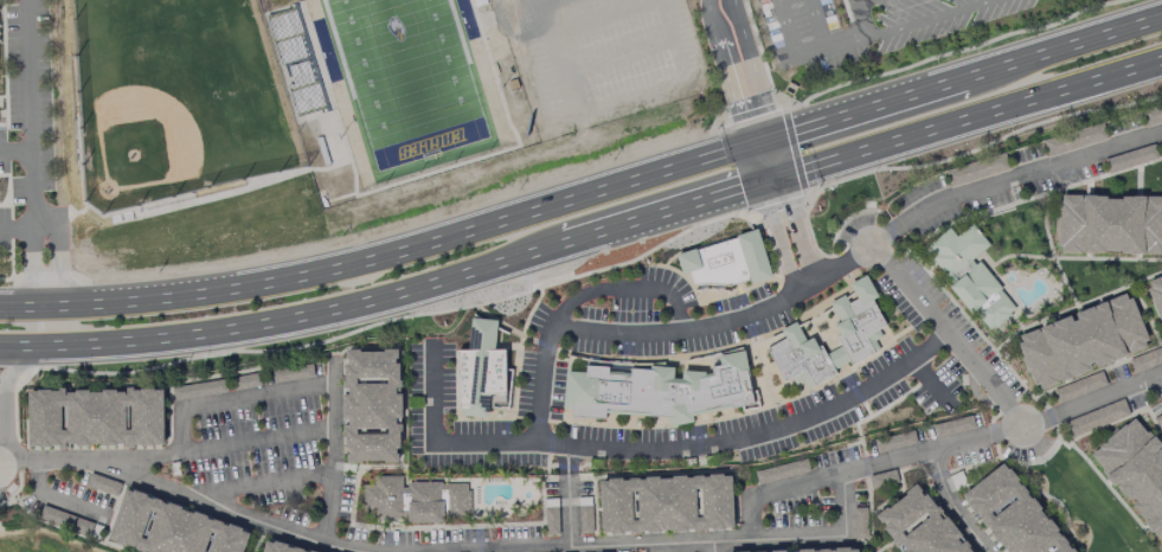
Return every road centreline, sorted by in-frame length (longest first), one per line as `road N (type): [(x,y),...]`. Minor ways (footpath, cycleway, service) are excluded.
road 1 (primary): [(0,347),(176,339),(296,319),(464,276),(760,182)]
road 2 (primary): [(749,146),(321,274),(126,304),(0,309)]
road 3 (primary): [(1161,18),(772,139)]
road 4 (primary): [(781,176),(1161,60)]
road 5 (residential): [(707,0),(749,146)]
road 6 (residential): [(772,139),(736,0)]

